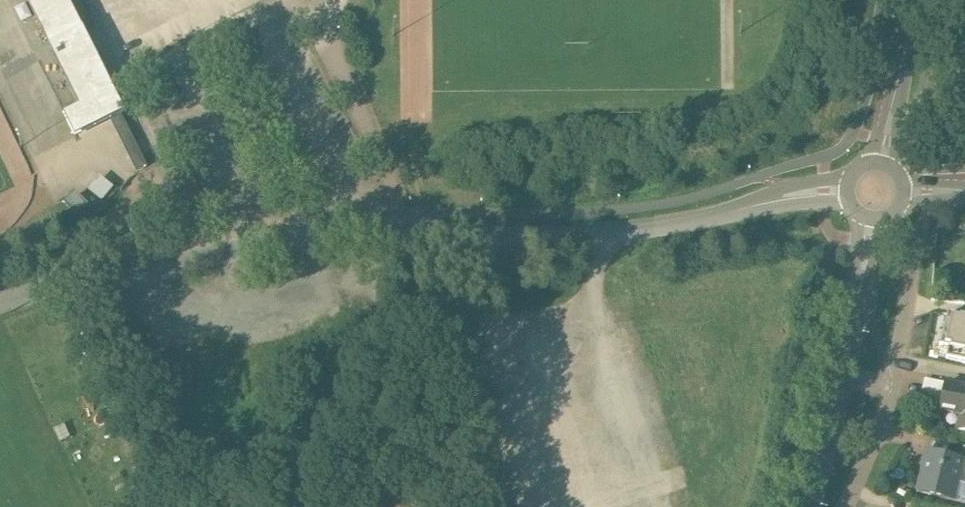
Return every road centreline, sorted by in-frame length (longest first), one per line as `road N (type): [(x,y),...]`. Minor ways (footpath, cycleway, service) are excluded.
road 1 (unclassified): [(845,191),(598,235),(311,239),(80,282),(0,306)]
road 2 (tertiary): [(808,506),(870,219)]
road 3 (track): [(454,506),(385,306),(378,234)]
road 4 (residential): [(914,246),(893,381),(846,506)]
road 5 (tertiary): [(882,161),(914,0)]

